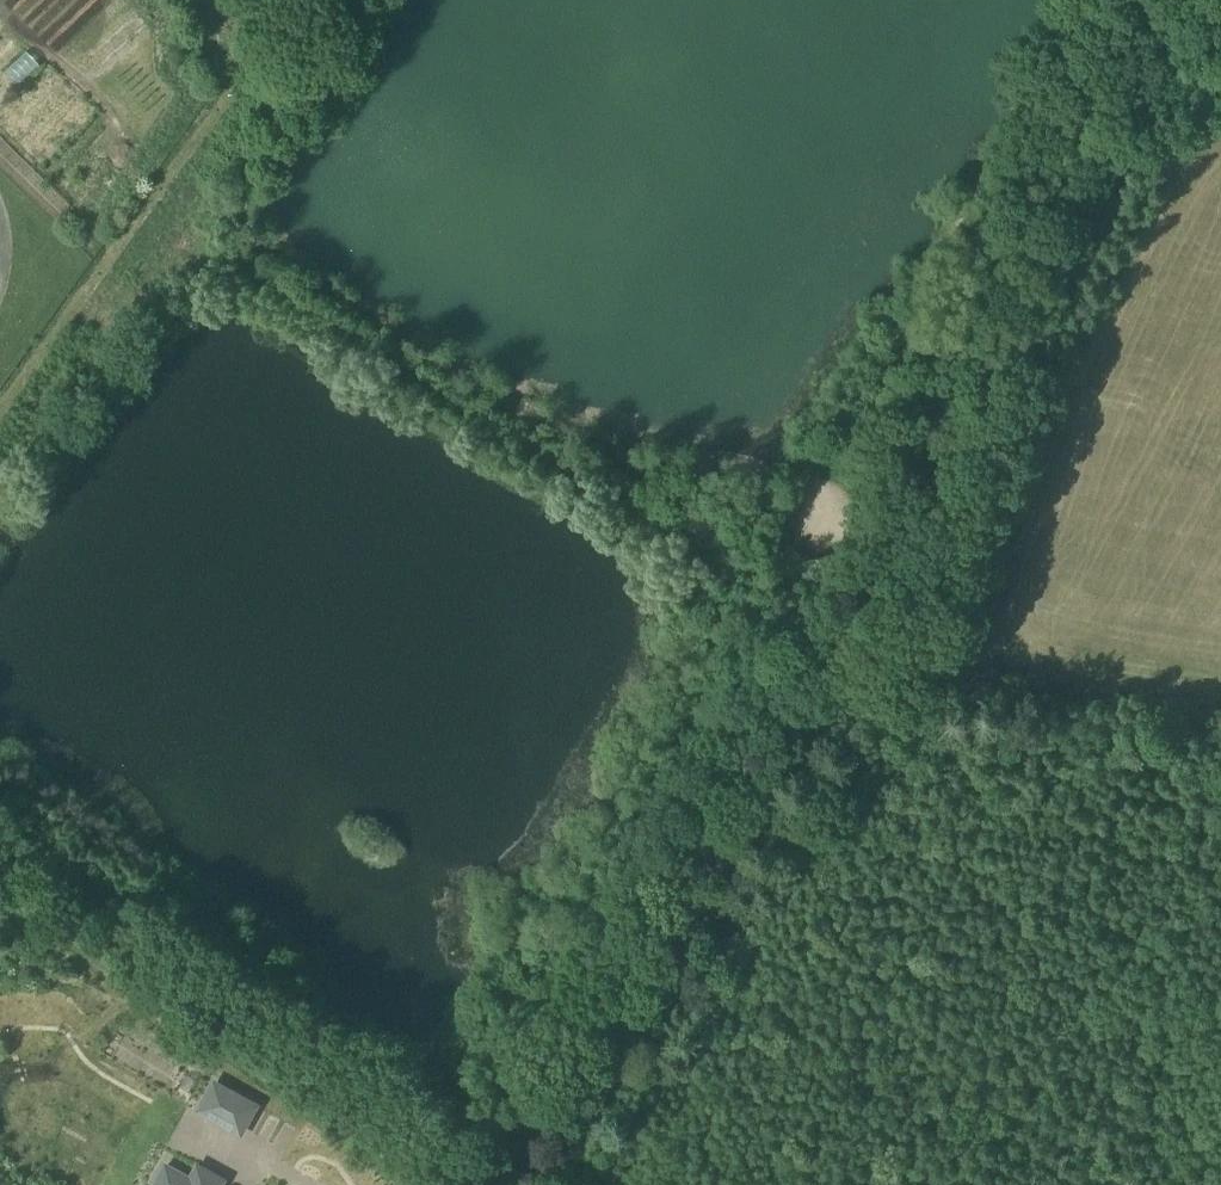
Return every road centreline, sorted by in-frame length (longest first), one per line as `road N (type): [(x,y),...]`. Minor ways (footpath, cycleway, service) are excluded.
road 1 (unclassified): [(540,1184),(838,623),(1195,0)]

